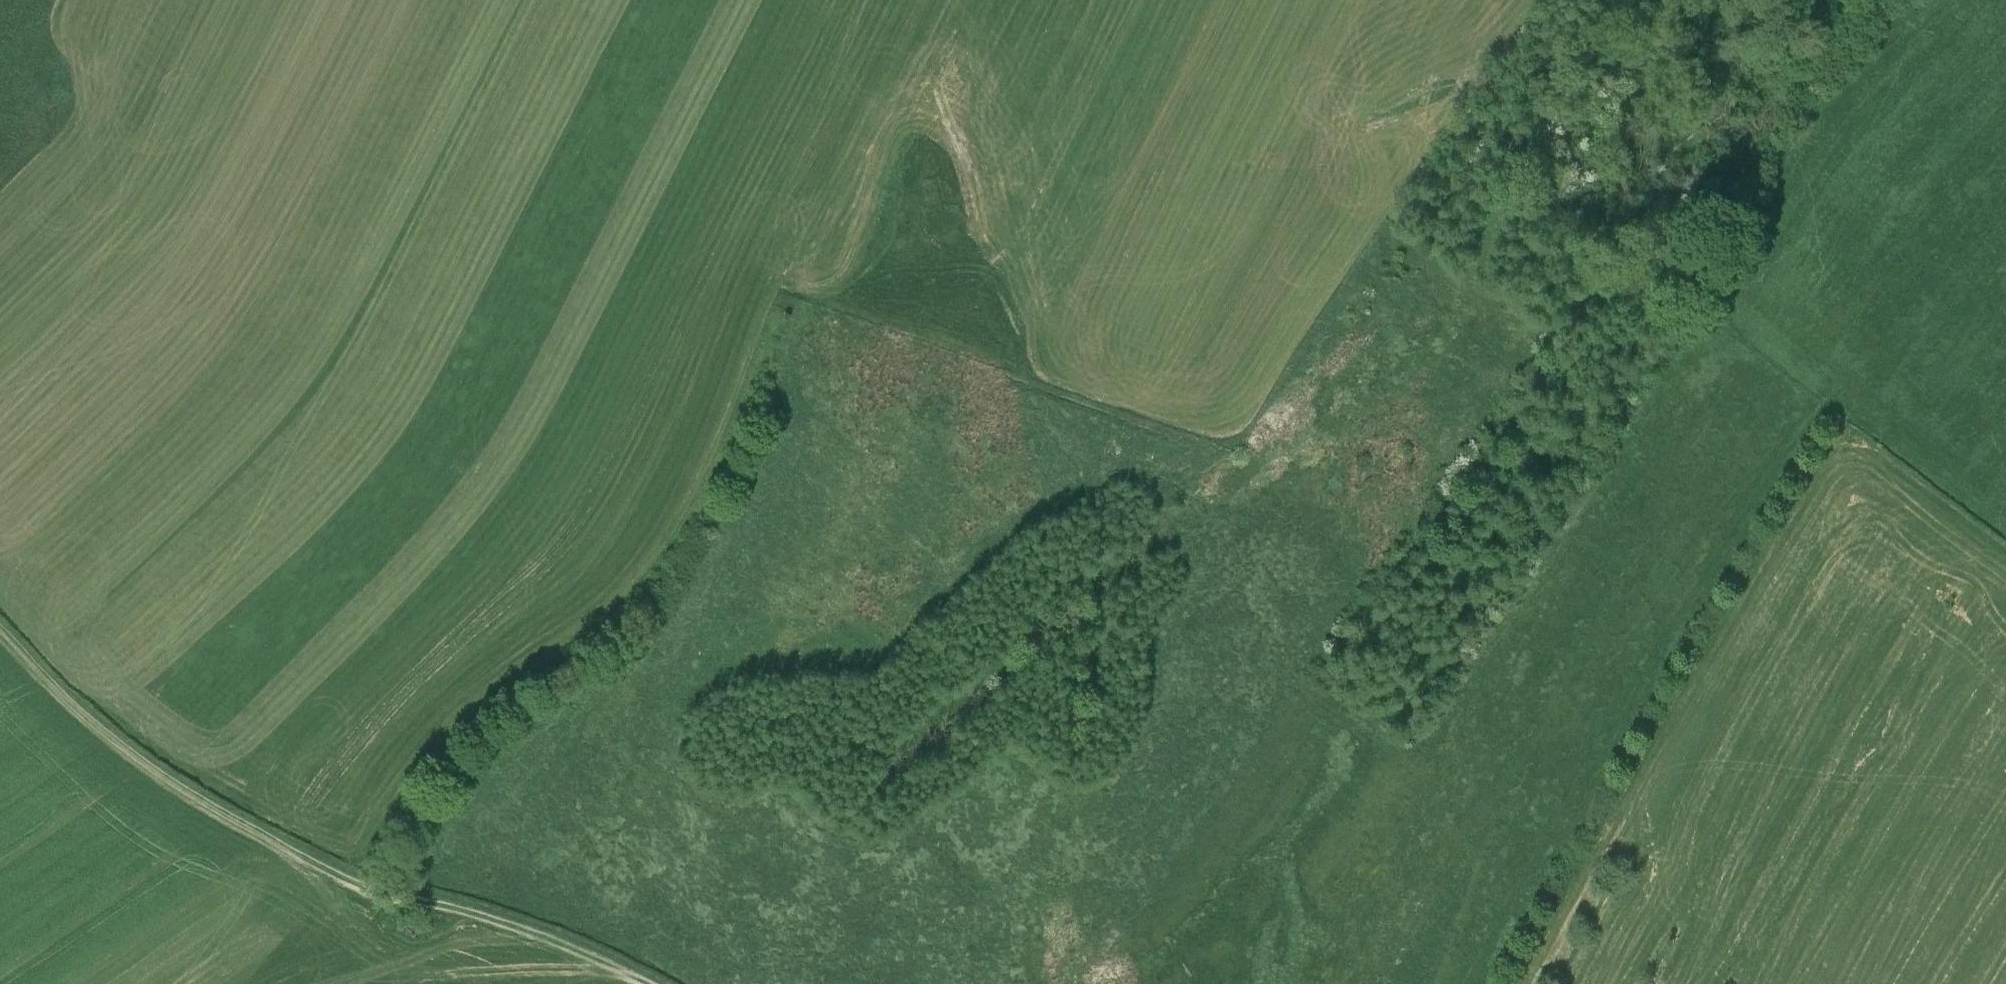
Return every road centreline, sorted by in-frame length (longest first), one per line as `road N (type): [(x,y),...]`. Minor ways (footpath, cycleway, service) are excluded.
road 1 (track): [(645,983),(550,938),(401,897),(297,854),(162,774),(40,674)]

